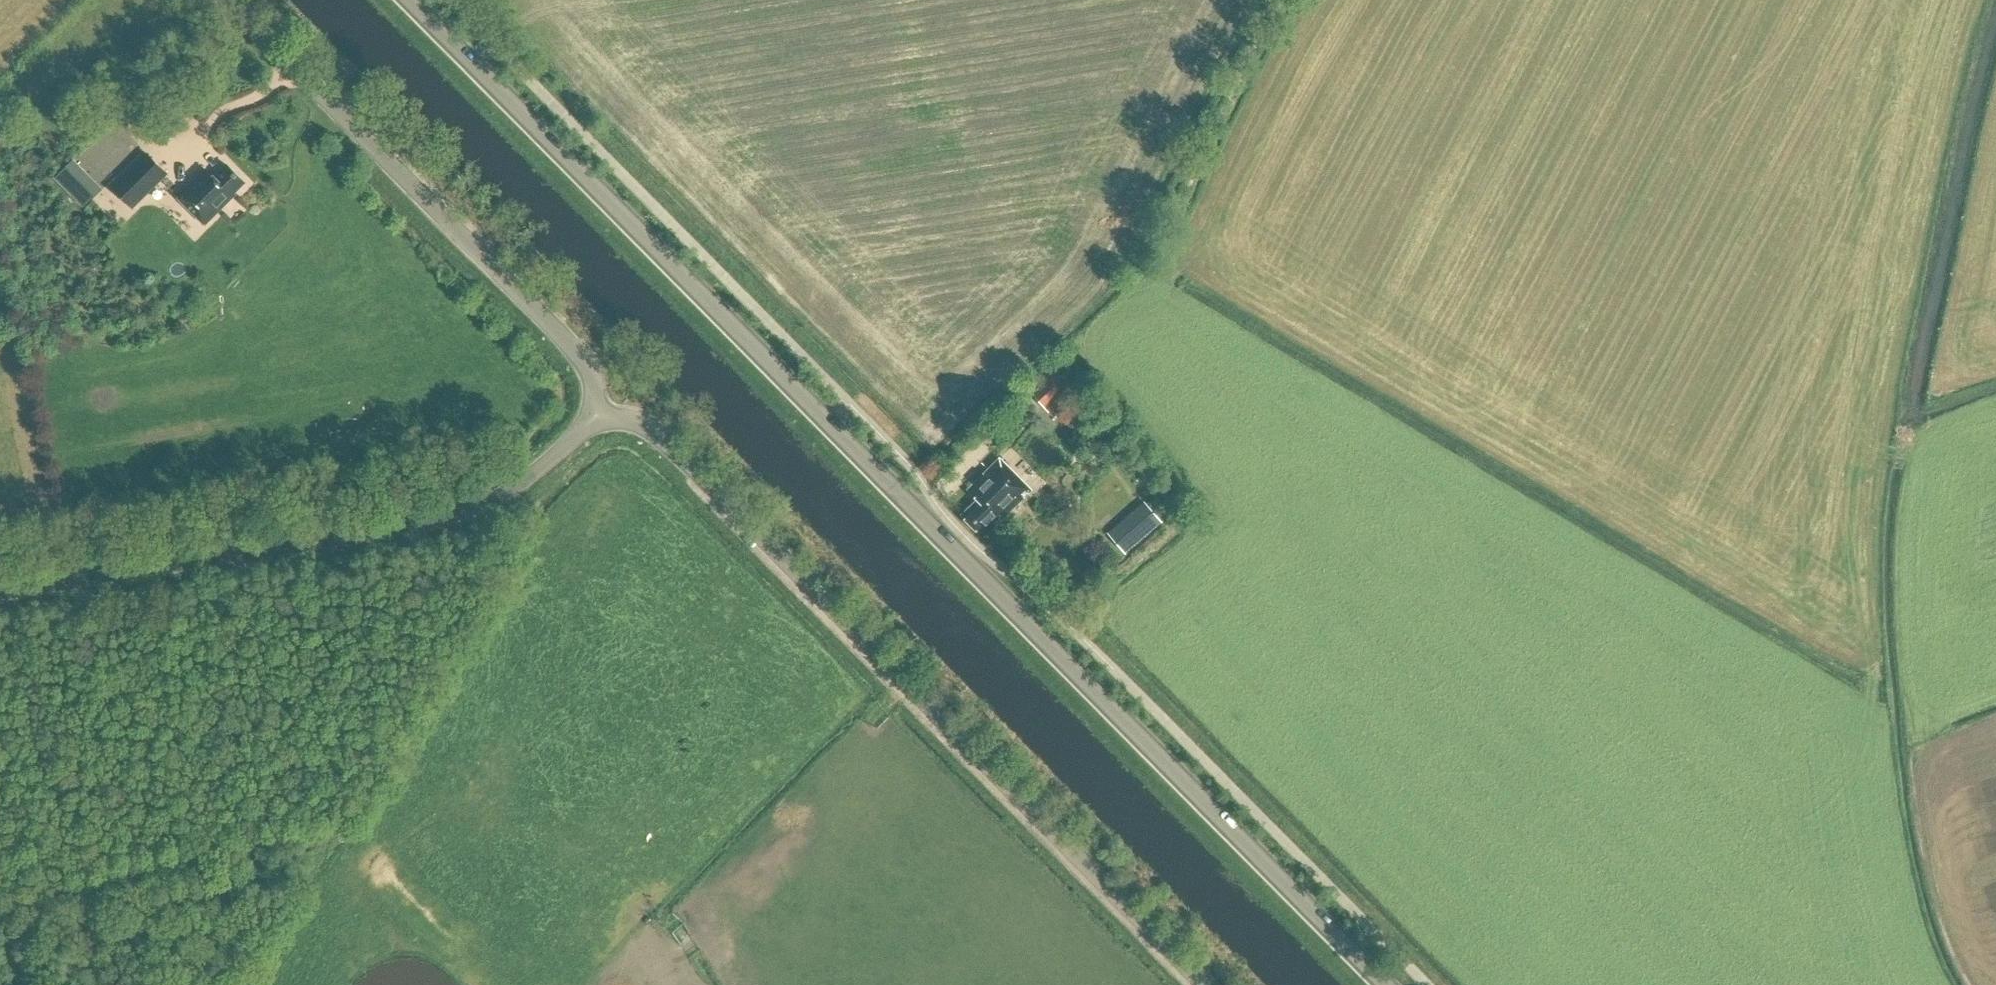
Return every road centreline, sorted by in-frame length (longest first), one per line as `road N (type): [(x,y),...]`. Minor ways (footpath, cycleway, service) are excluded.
road 1 (secondary): [(1385,984),(408,0)]
road 2 (unclassified): [(1206,984),(649,428),(595,415)]
road 3 (unclassified): [(0,589),(506,505),(564,455),(595,415)]
road 4 (unclassified): [(595,415),(590,364),(228,0)]

